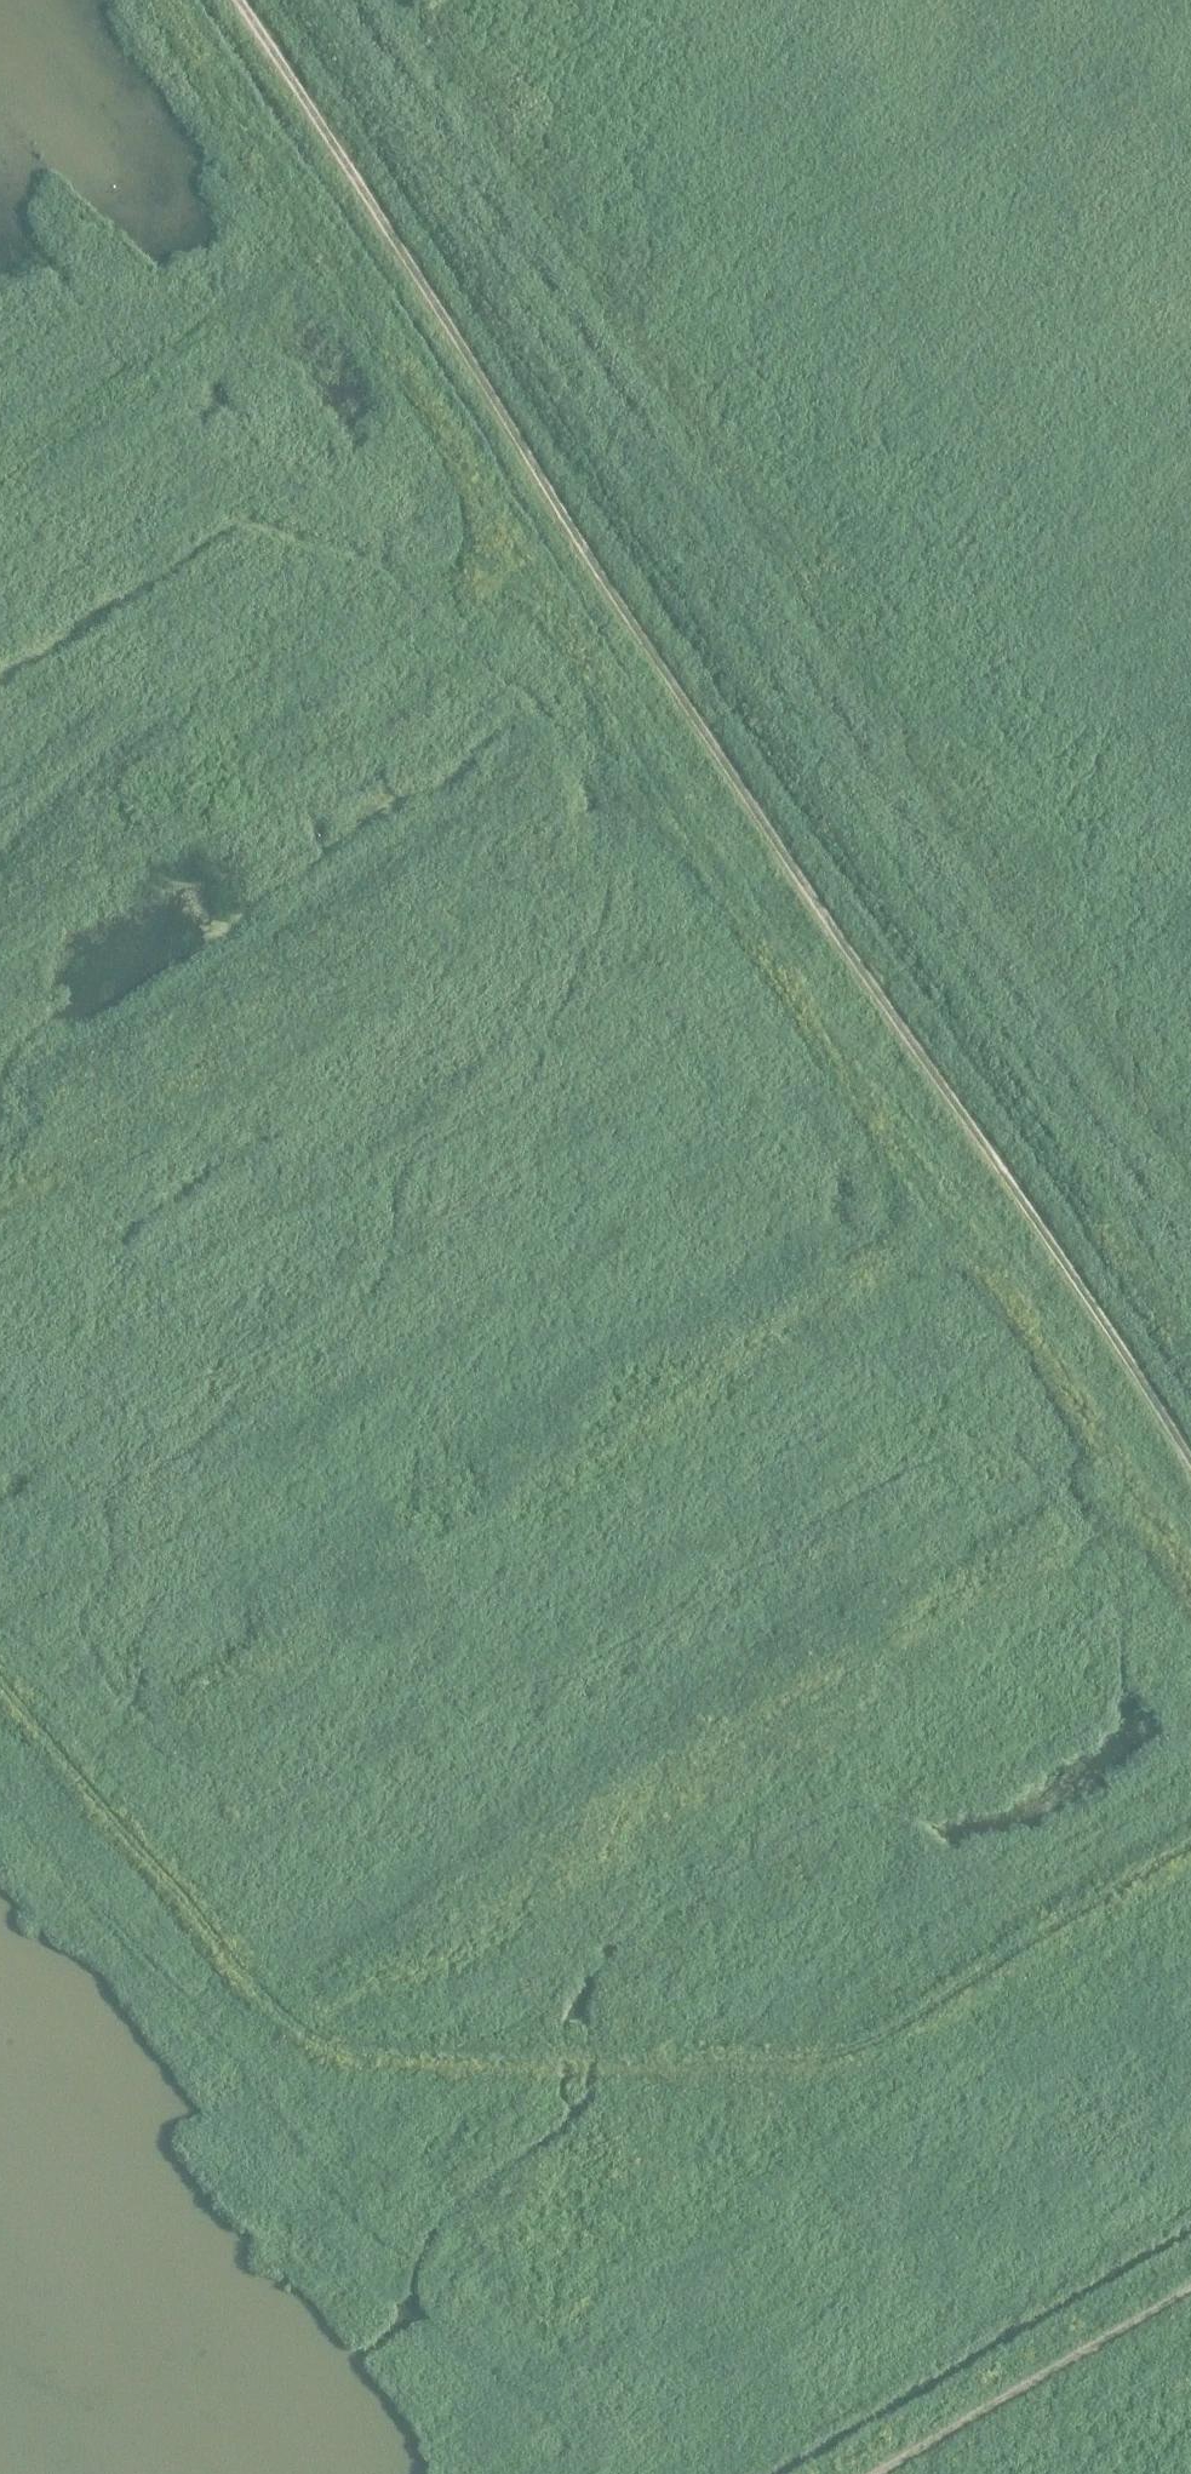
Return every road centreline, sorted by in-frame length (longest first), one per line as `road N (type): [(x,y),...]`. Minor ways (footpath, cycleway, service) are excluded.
road 1 (track): [(1190,1457),(238,0)]
road 2 (track): [(894,2473),(1190,2287)]

